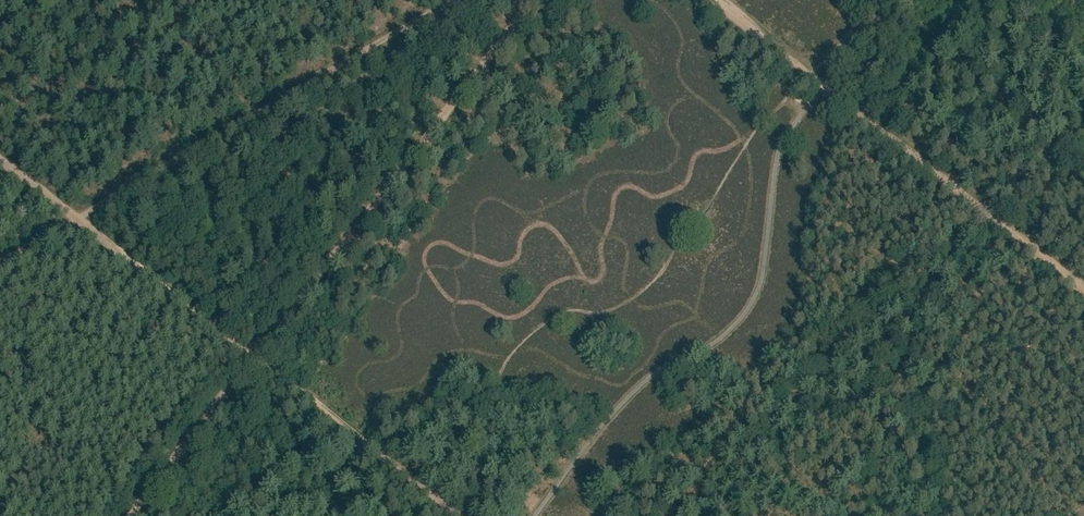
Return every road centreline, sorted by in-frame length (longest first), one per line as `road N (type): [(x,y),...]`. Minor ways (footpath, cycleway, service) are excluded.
road 1 (track): [(0,263),(455,0)]
road 2 (track): [(712,0),(1083,290)]
road 3 (track): [(254,356),(532,0)]
road 4 (track): [(254,356),(0,159)]
road 5 (track): [(460,515),(254,356)]
road 6 (track): [(130,515),(254,356)]

